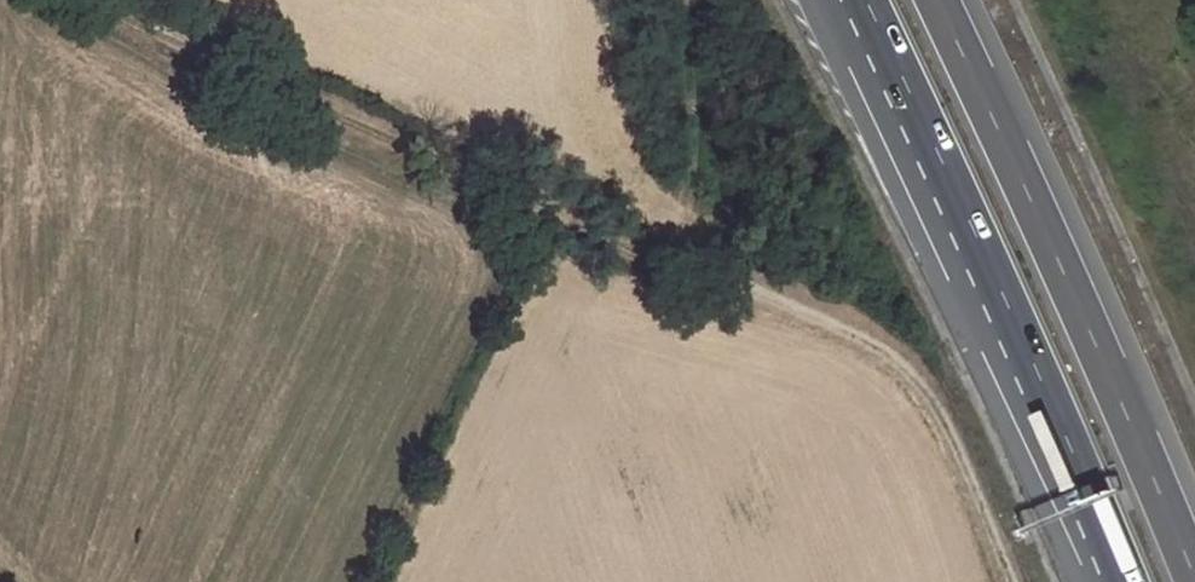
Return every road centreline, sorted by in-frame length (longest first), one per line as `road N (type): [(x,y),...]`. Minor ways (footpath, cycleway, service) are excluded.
road 1 (track): [(1004,581),(947,441),(890,362),(304,112),(64,0)]
road 2 (trunk): [(863,0),(1127,581)]
road 3 (trunk): [(1194,573),(936,0)]

